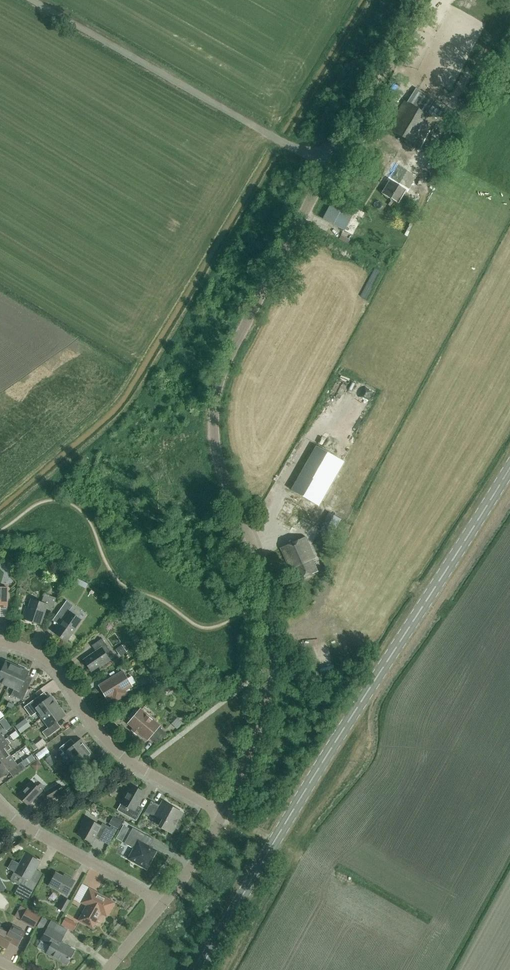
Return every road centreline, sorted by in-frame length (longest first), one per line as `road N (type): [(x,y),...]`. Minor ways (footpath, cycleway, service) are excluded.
road 1 (unclassified): [(224,812),(262,713),(269,631),(261,575),(214,441),(213,401),(326,167)]
road 2 (tertiary): [(203,969),(509,464)]
road 3 (unclassified): [(326,167),(32,0)]
road 4 (residential): [(0,645),(47,663),(136,768),(224,812)]
road 5 (residential): [(162,903),(26,828),(0,804)]
road 6 (unclassified): [(326,167),(416,0)]

